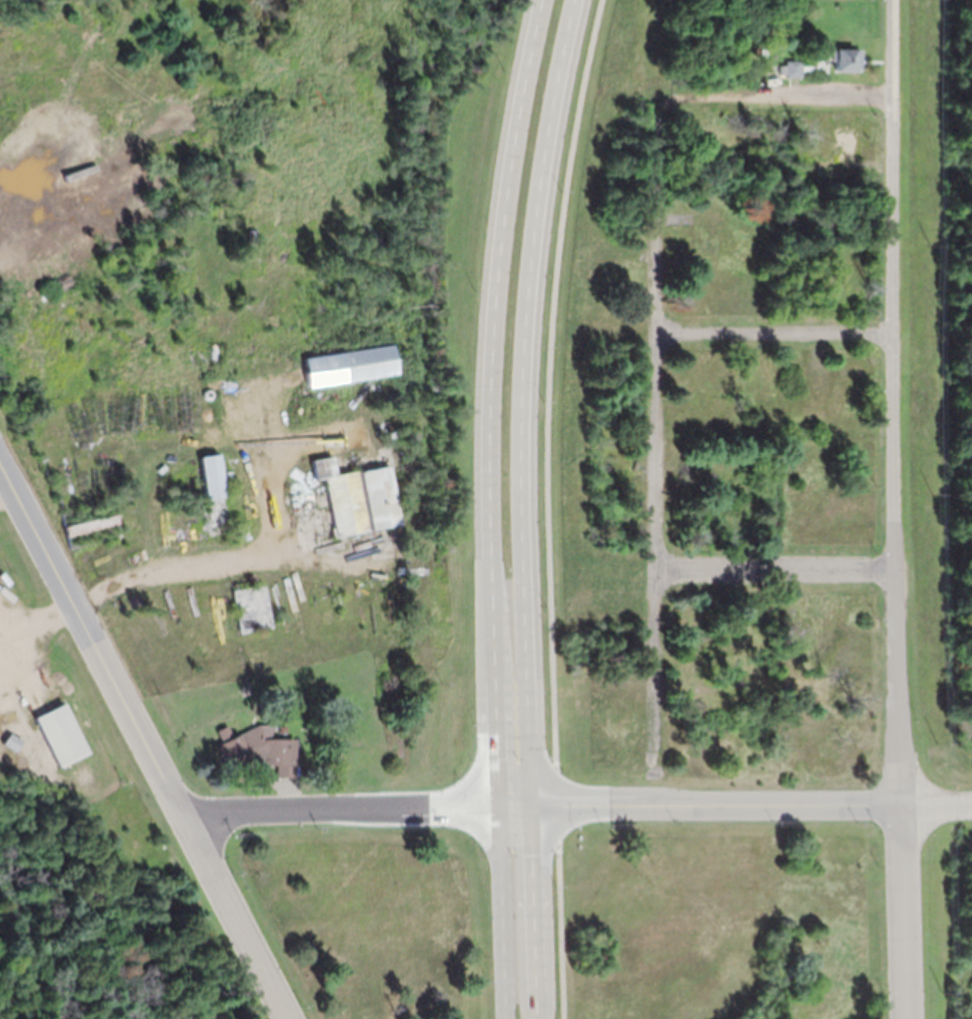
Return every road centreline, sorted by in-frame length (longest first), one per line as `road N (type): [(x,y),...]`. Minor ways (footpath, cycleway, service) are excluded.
road 1 (primary): [(536,1018),(520,400),(538,183),(573,0)]
road 2 (primary): [(540,0),(507,181),(488,399),(505,1018)]
road 3 (residential): [(909,1018),(892,0)]
road 4 (residential): [(658,772),(660,98)]
road 5 (secondary): [(184,809),(0,456)]
road 6 (residential): [(901,804),(529,805)]
road 7 (secondary): [(529,805),(184,809)]
road 8 (residential): [(899,569),(655,570)]
road 9 (residential): [(892,339),(654,336)]
road 10 (residential): [(290,1018),(184,809)]
road 11 (residential): [(892,95),(660,98)]

